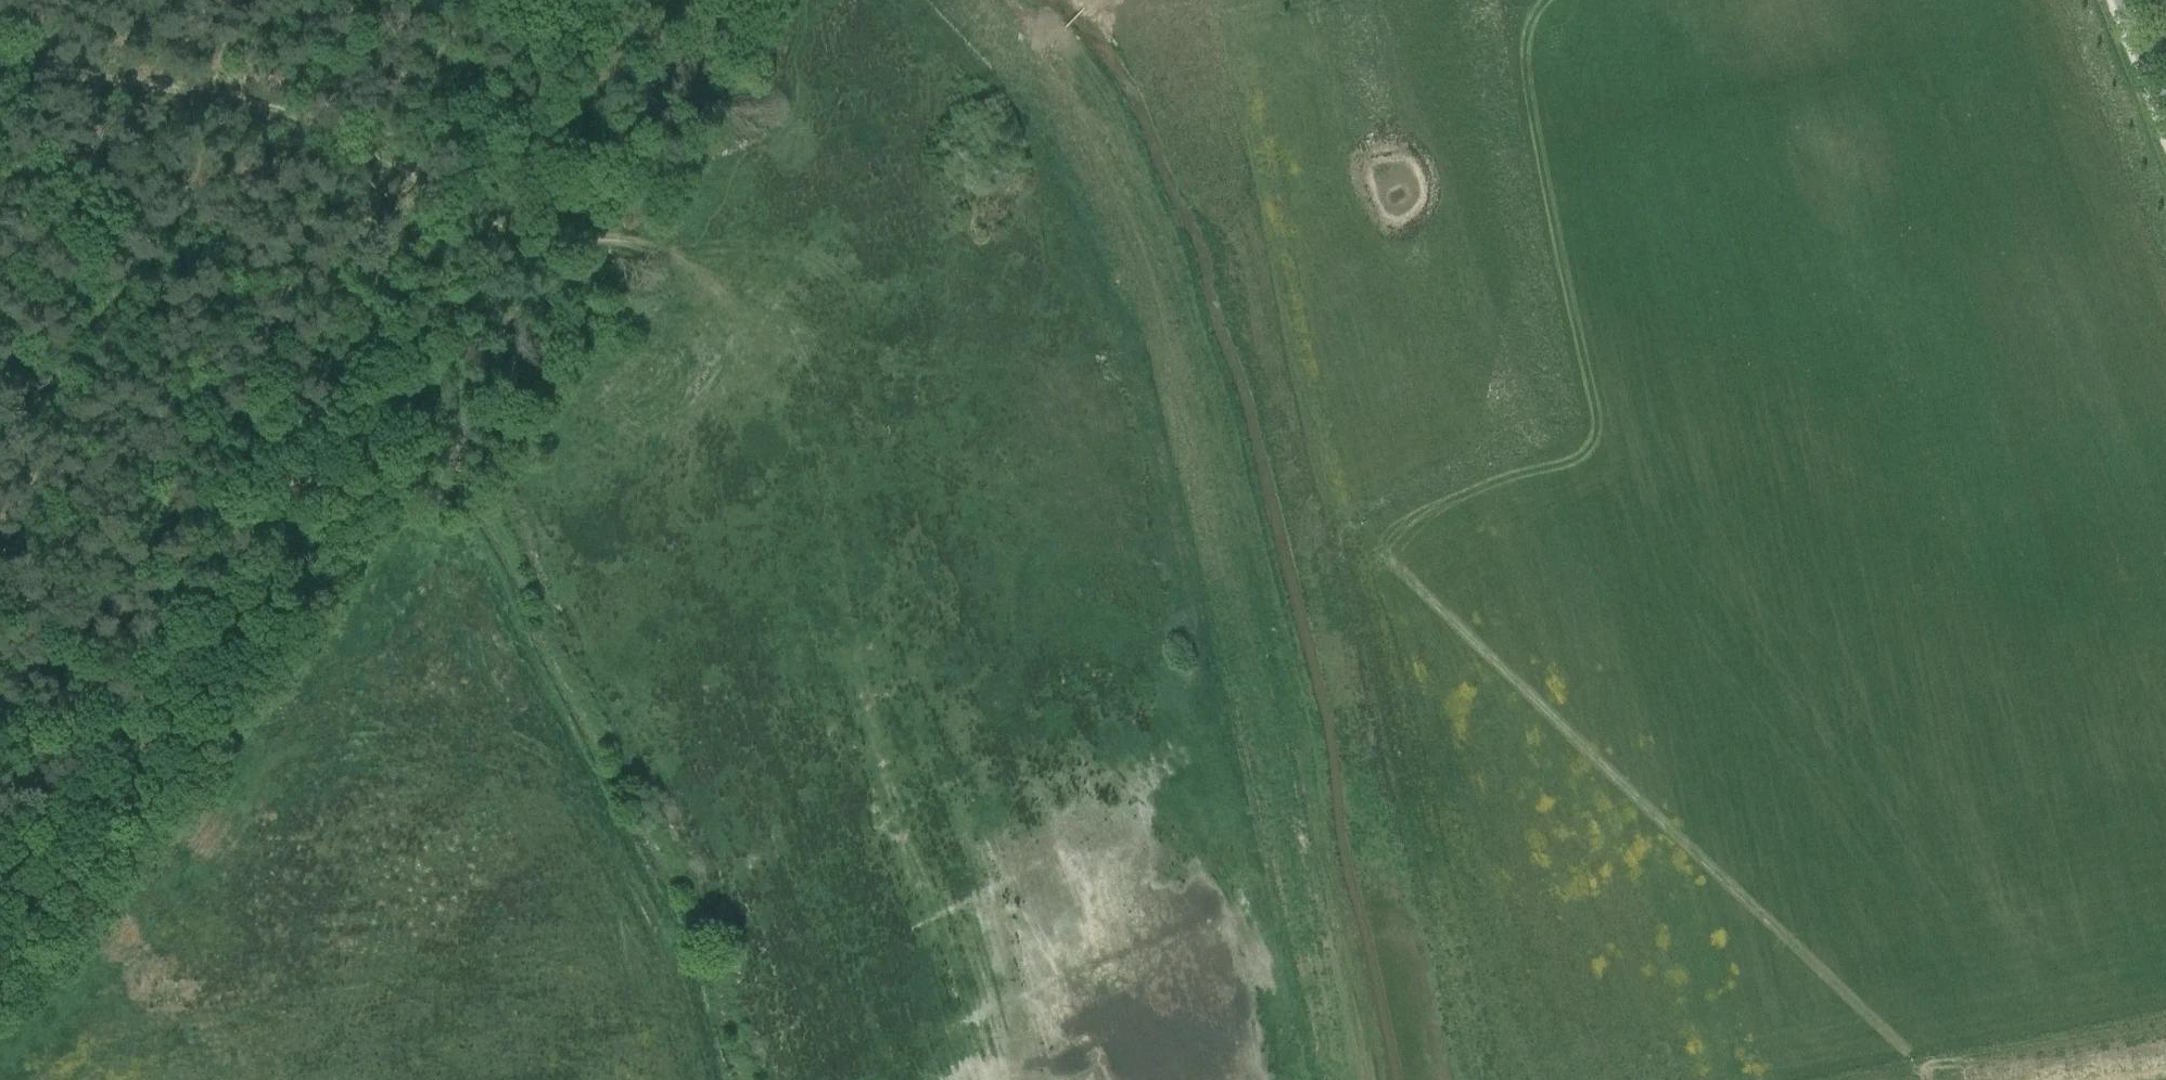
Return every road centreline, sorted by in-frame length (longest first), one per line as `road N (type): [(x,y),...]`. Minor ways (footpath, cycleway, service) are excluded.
road 1 (track): [(0,62),(103,85),(229,83),(545,234),(637,246)]
road 2 (tertiary): [(2165,122),(2119,0)]

